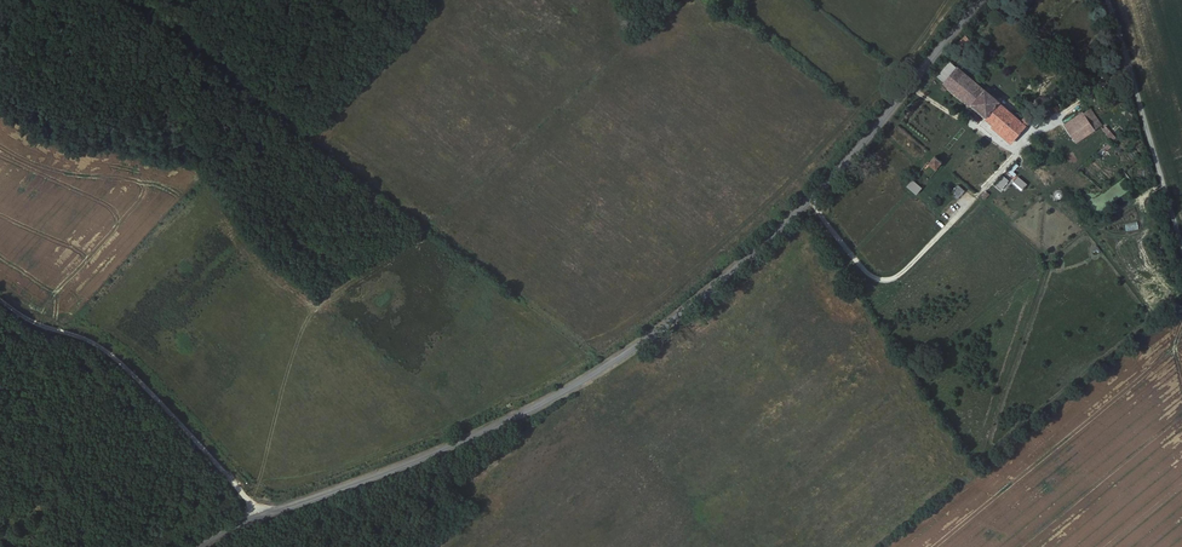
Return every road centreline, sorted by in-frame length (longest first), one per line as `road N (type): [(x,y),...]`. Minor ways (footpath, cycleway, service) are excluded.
road 1 (unclassified): [(981,0),(800,210),(652,336),(517,417),(237,525),(200,546)]
road 2 (track): [(0,299),(112,353),(259,516)]
road 3 (unclassified): [(1109,0),(1181,243)]

